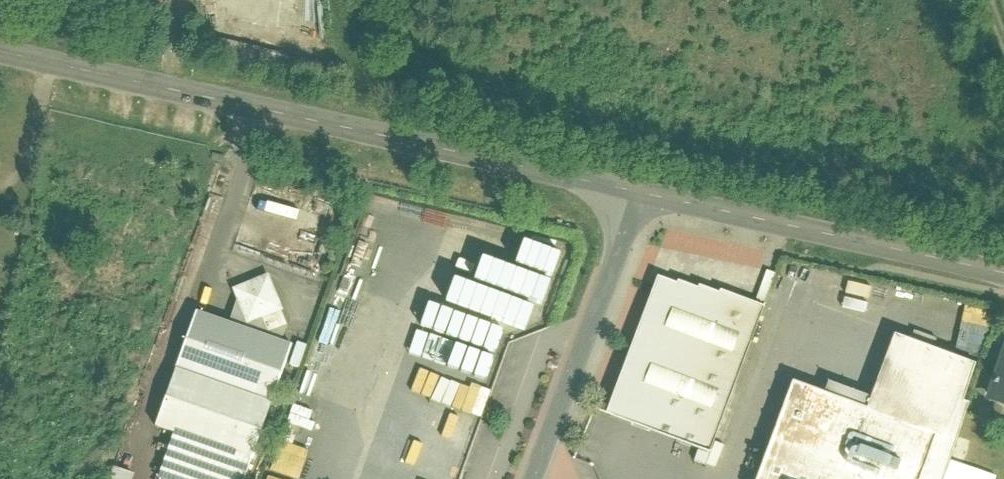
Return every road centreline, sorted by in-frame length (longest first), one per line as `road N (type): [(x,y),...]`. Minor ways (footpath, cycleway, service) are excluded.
road 1 (unclassified): [(648,188),(0,50)]
road 2 (unclassified): [(1003,270),(648,188)]
road 3 (residential): [(648,188),(536,478)]

